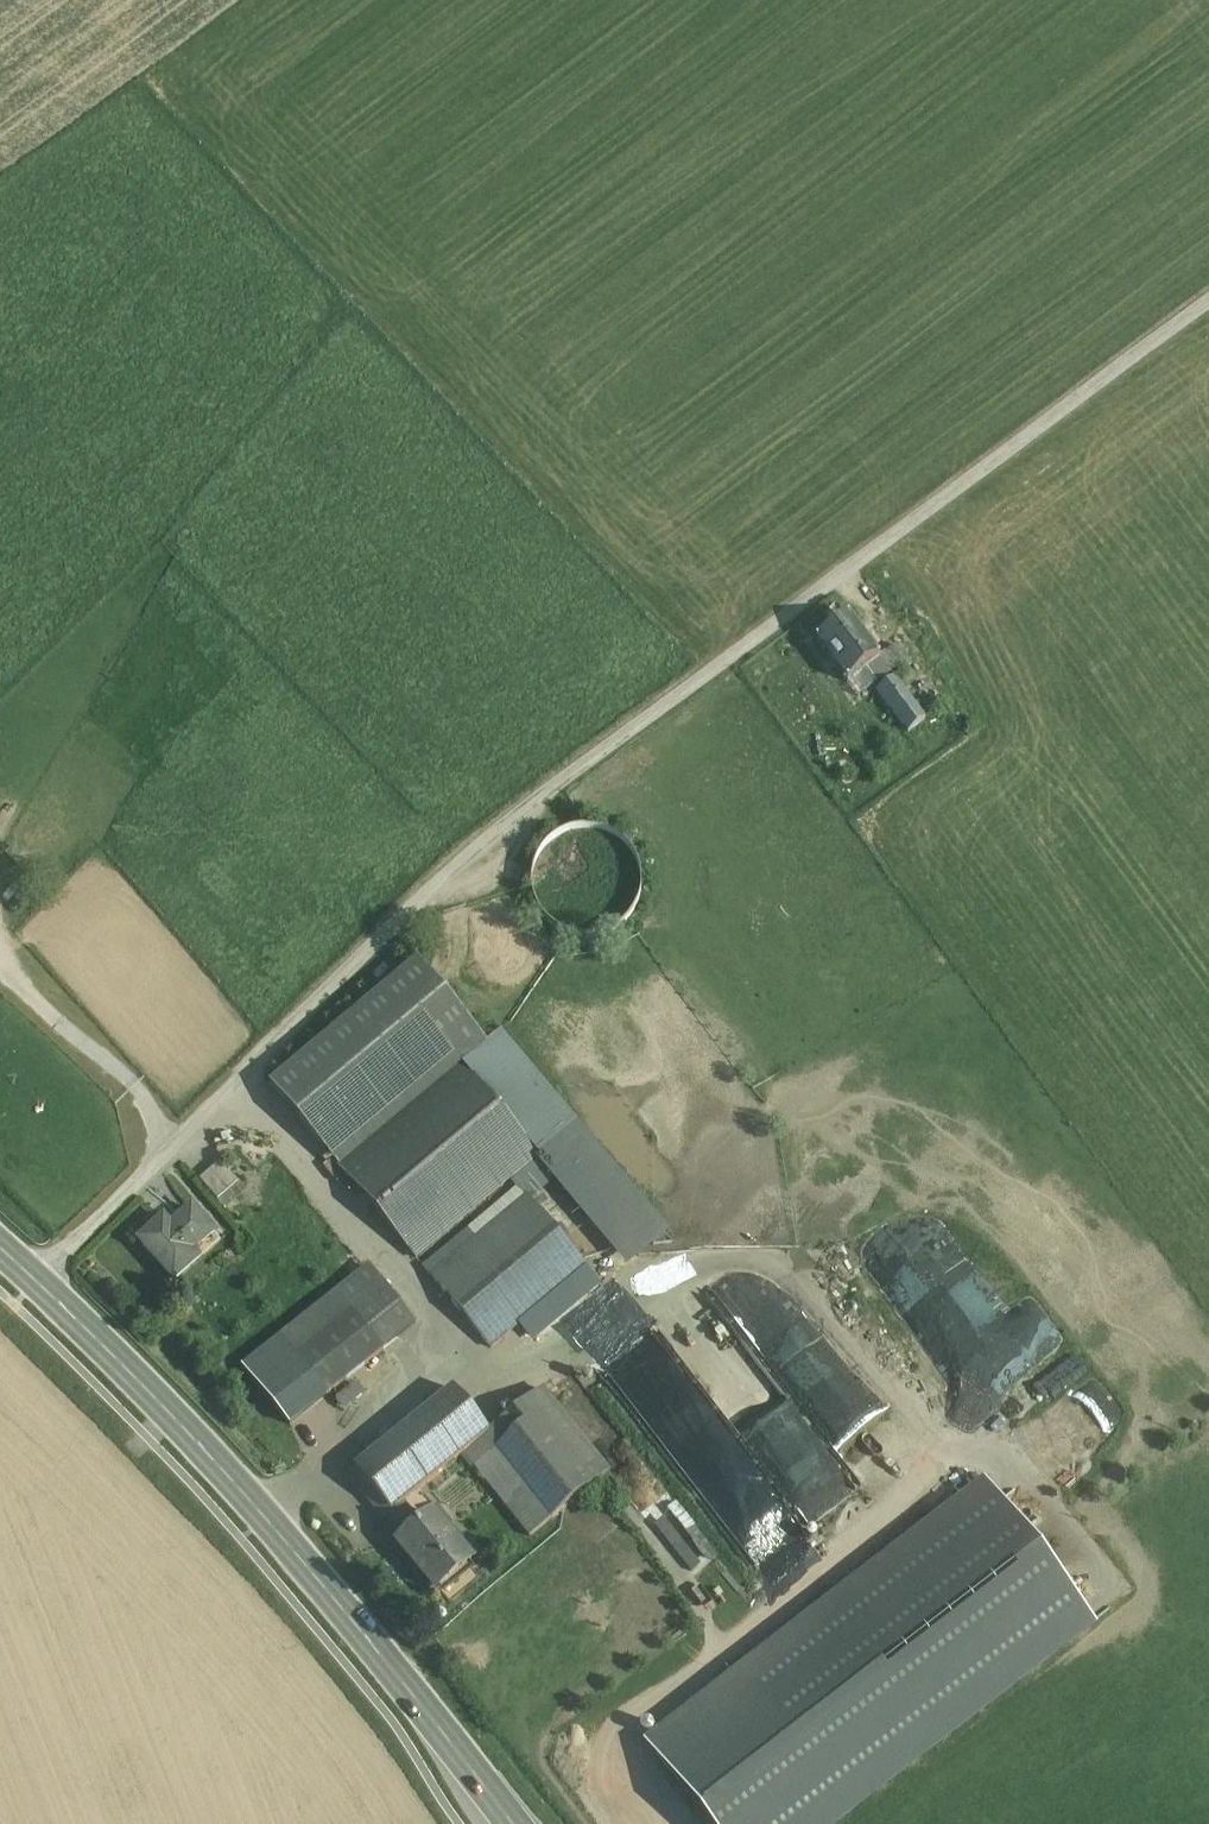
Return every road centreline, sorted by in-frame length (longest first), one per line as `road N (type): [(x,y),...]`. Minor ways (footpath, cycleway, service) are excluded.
road 1 (unclassified): [(40,1284),(481,846),(1208,301)]
road 2 (secondary): [(519,1823),(307,1565),(130,1369),(40,1284)]

